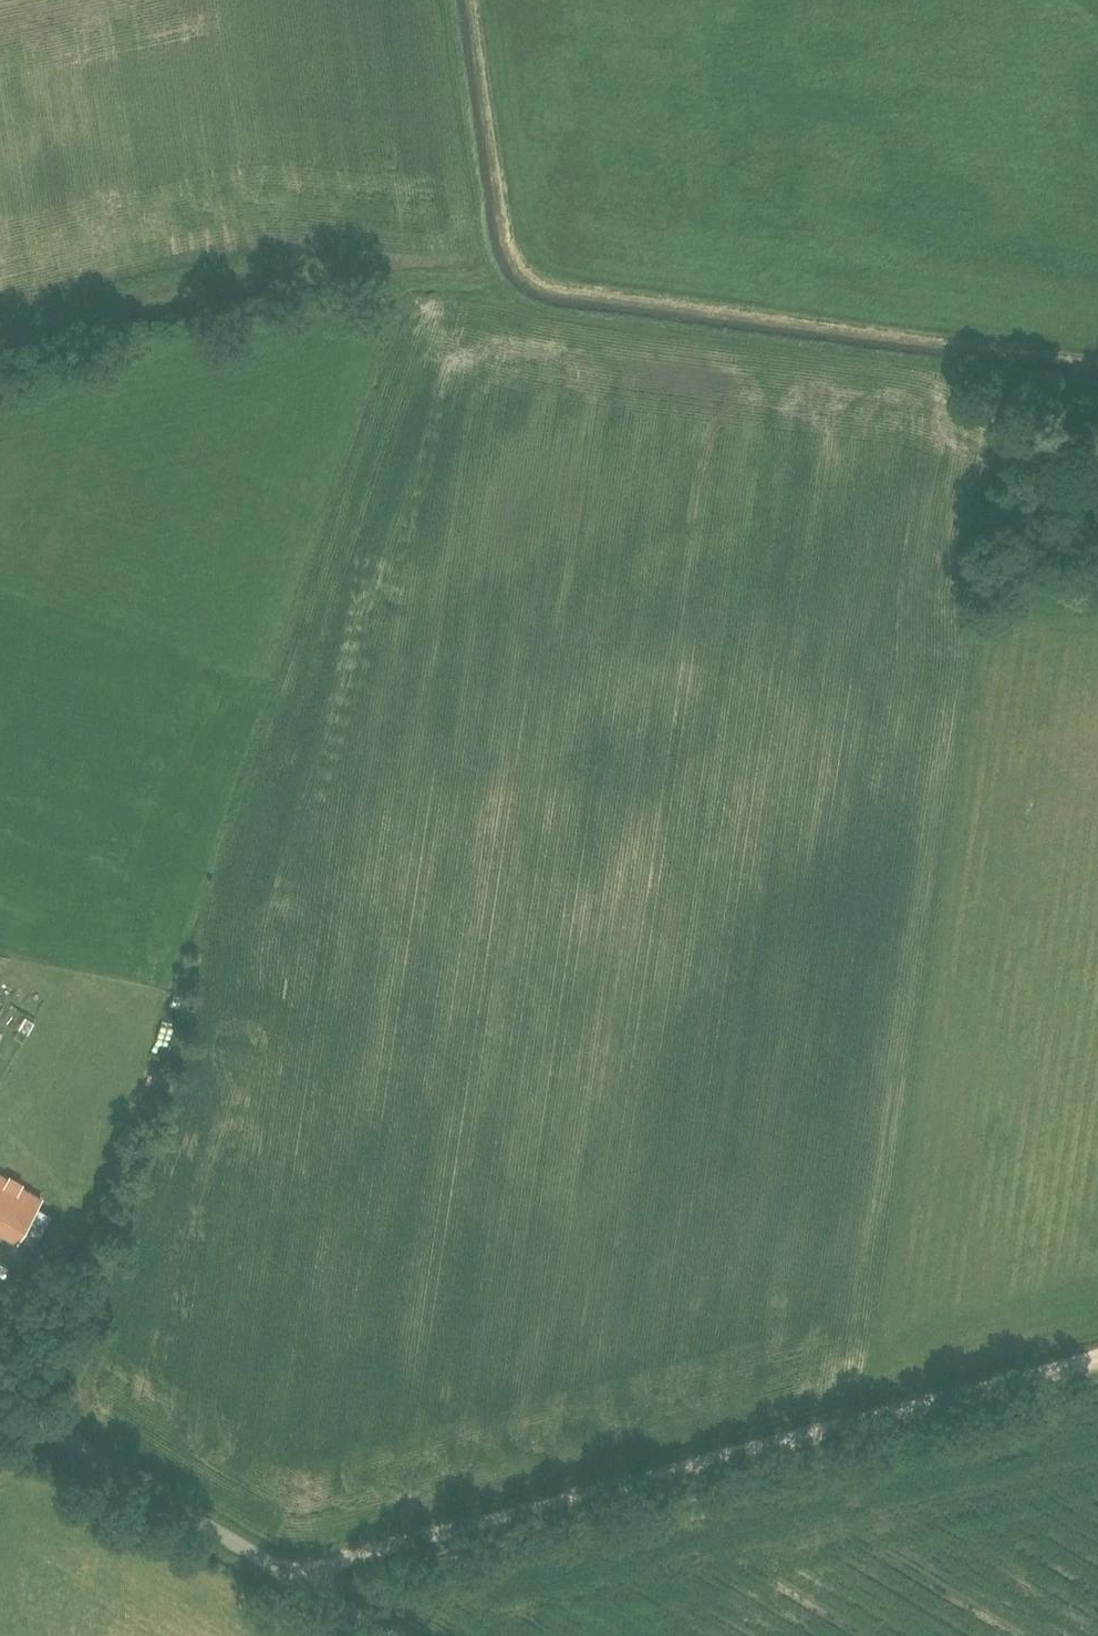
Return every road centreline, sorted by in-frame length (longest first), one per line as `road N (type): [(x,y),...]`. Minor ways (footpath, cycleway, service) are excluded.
road 1 (track): [(306,1584),(352,1559),(1097,1355)]
road 2 (unclassified): [(392,1635),(0,1398)]

